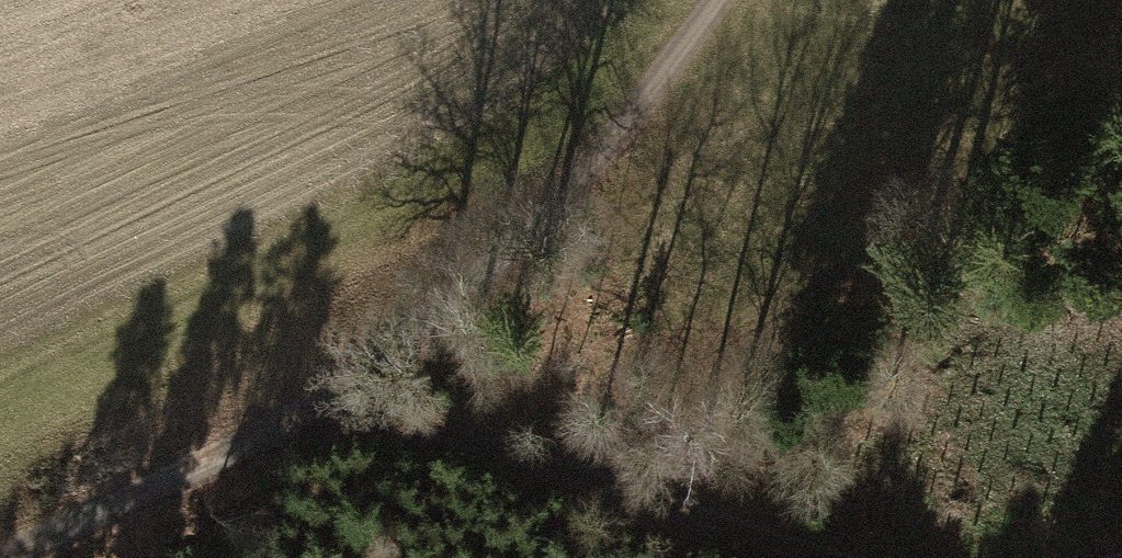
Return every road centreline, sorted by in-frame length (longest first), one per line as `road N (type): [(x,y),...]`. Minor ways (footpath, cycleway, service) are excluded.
road 1 (track): [(0,542),(245,449),(336,399),(568,209),(723,0)]
road 2 (track): [(336,399),(810,557)]

